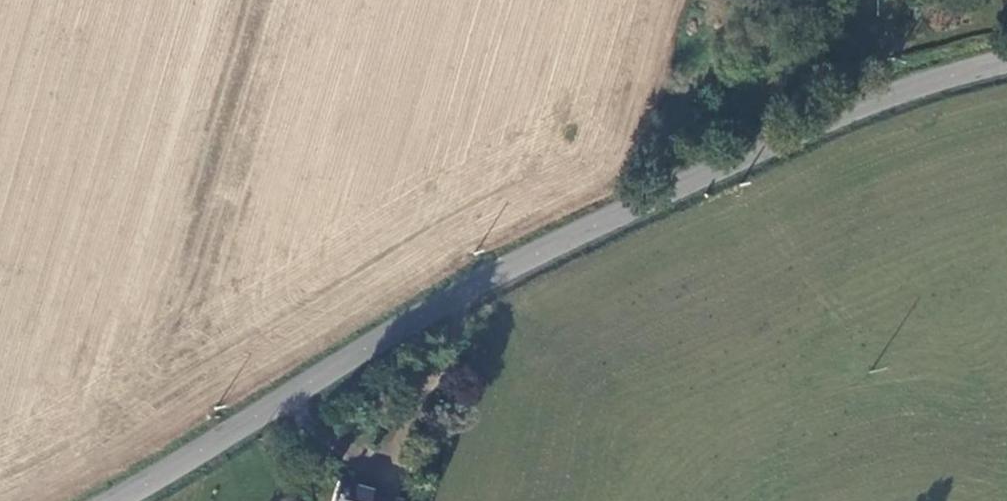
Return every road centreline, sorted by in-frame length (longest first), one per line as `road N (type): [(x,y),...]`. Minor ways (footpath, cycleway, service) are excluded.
road 1 (tertiary): [(121,500),(522,268),(908,95),(1006,67)]

